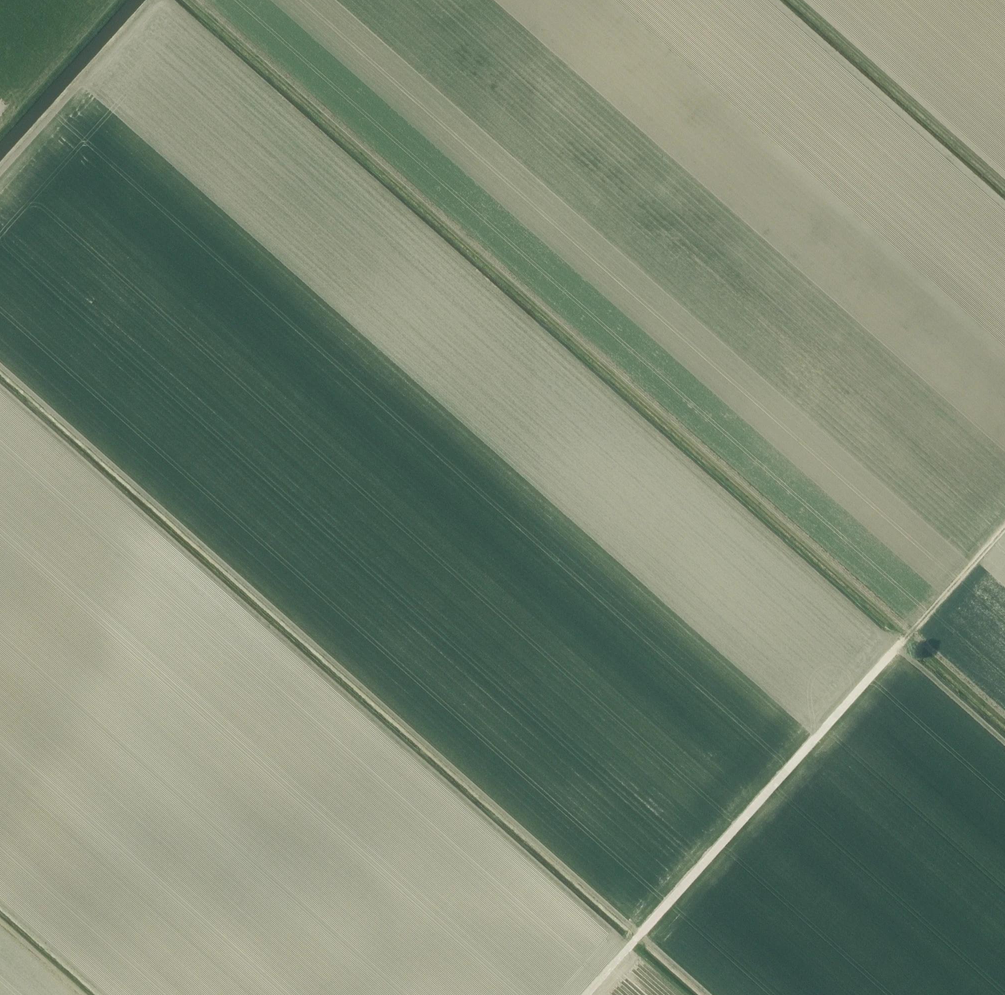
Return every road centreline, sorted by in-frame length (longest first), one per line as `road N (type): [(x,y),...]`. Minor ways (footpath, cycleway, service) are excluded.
road 1 (track): [(1004,529),(587,994)]
road 2 (track): [(0,177),(160,0)]

